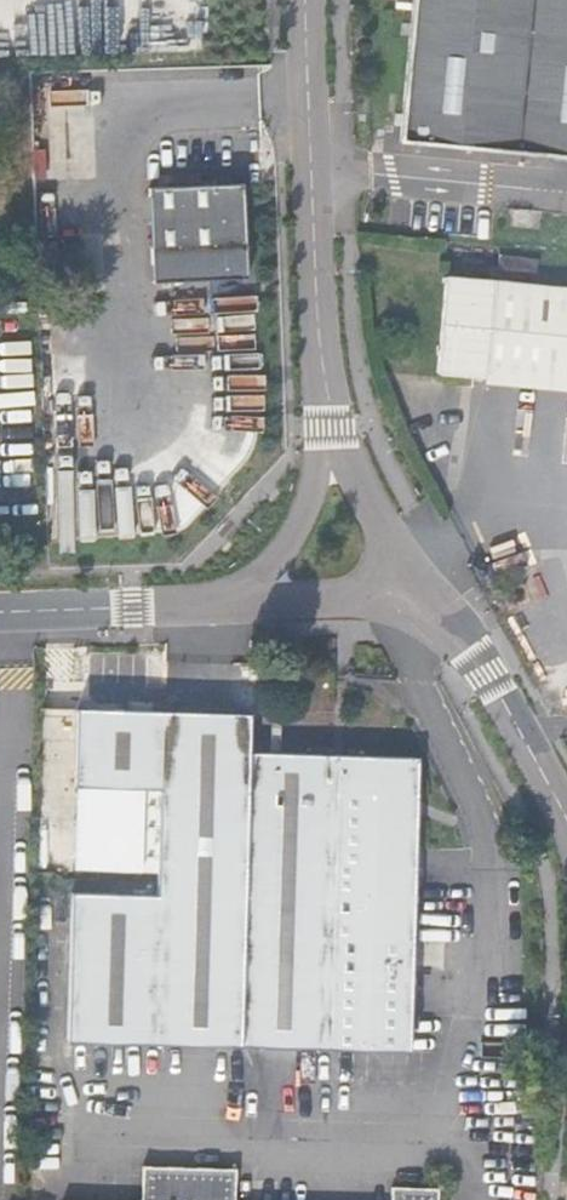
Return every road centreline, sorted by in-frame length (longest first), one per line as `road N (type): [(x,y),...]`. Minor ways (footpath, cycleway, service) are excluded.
road 1 (unclassified): [(331,450),(314,303),(305,0)]
road 2 (unclassified): [(413,592),(492,670),(566,822)]
road 3 (unclassified): [(0,612),(236,603)]
road 4 (unclassified): [(331,450),(307,513),(236,603)]
road 5 (unclassified): [(236,603),(413,592)]
road 6 (unclassified): [(413,592),(331,450)]

